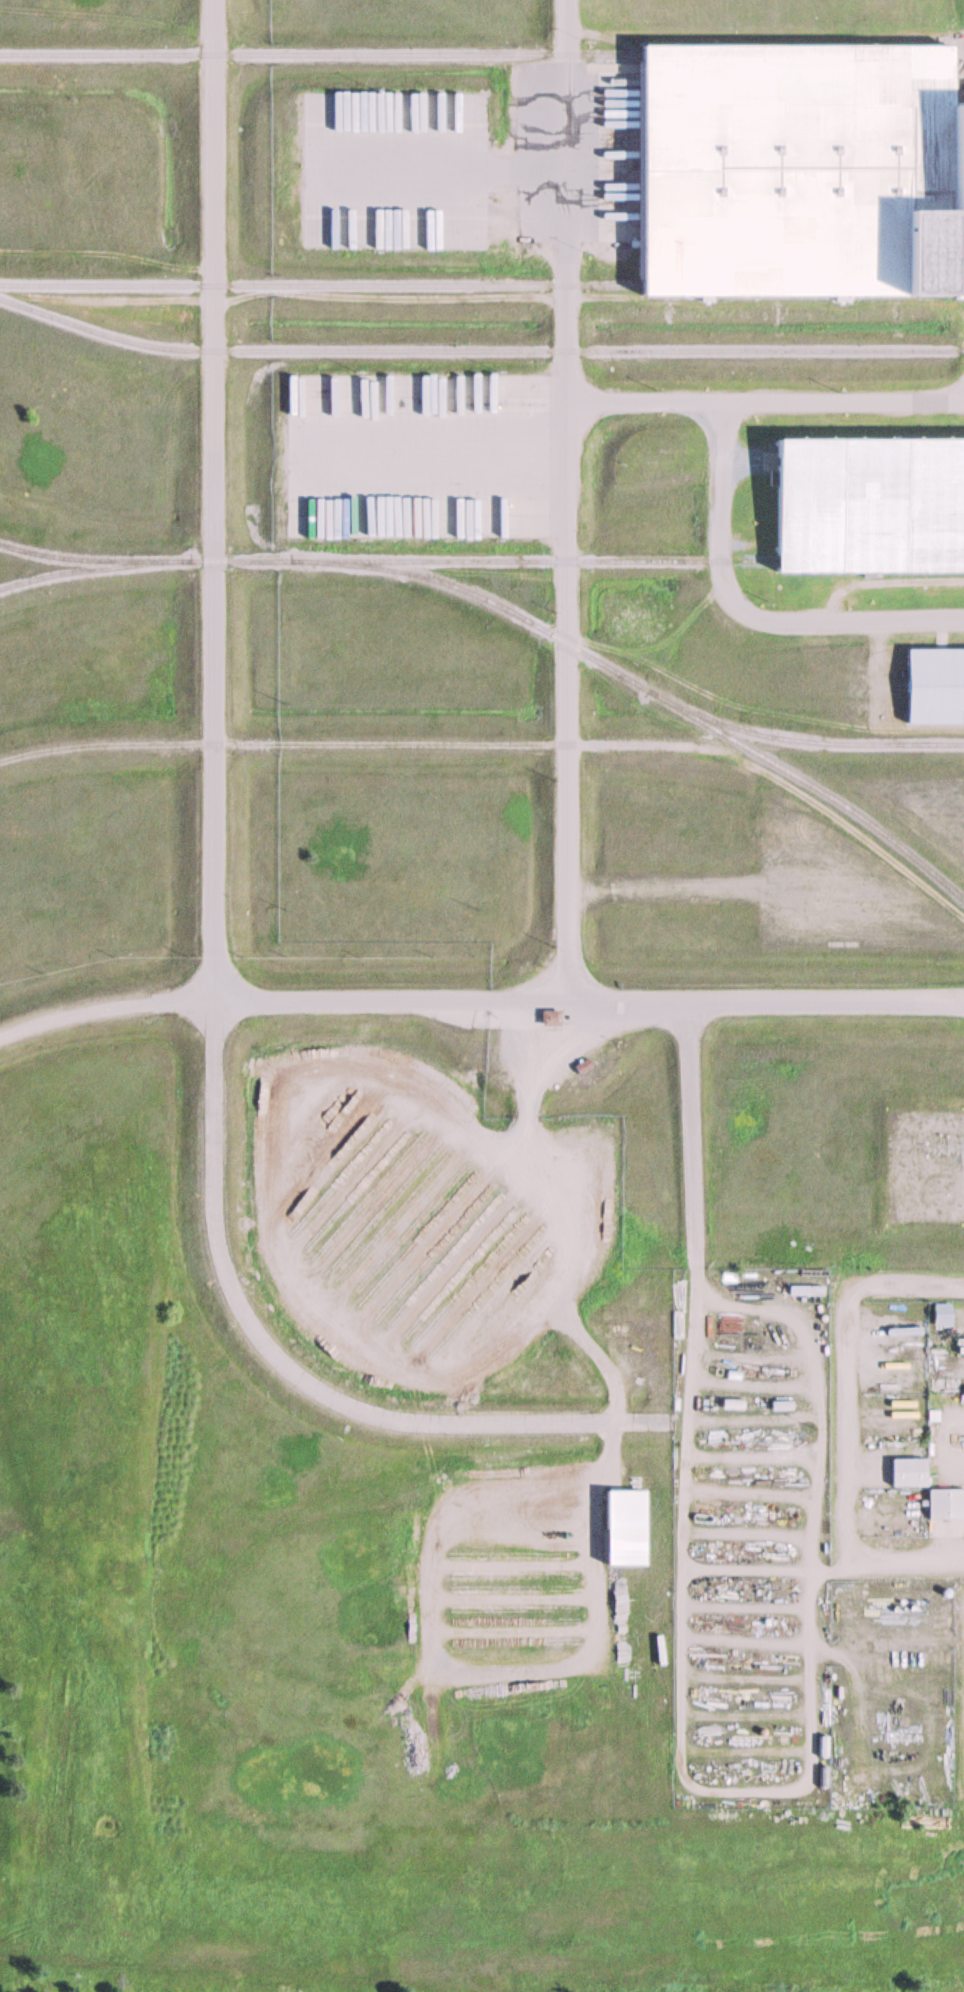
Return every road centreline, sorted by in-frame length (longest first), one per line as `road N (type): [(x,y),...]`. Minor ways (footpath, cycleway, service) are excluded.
road 1 (track): [(217,999),(102,1005),(0,1036)]

